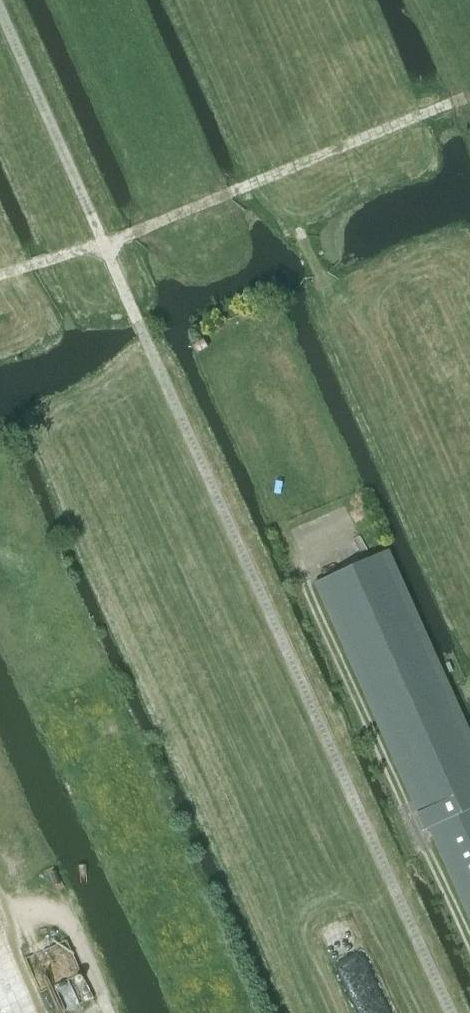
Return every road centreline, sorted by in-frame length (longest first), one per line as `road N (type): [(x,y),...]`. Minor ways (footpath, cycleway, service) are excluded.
road 1 (track): [(451,1012),(134,314)]
road 2 (track): [(0,274),(102,244),(464,98)]
road 3 (track): [(0,13),(134,314)]
road 4 (track): [(109,1012),(70,924),(50,912),(0,913)]

